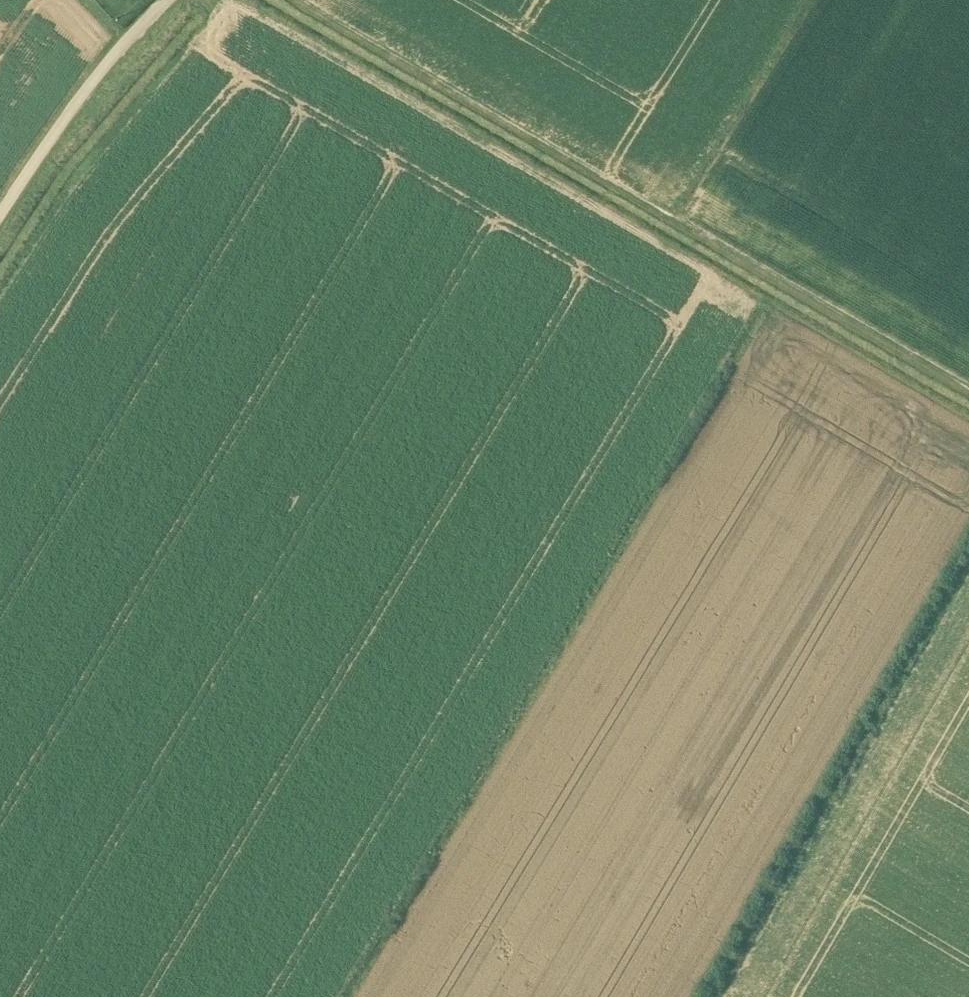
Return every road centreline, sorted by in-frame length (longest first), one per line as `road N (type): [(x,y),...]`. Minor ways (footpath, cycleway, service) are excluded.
road 1 (track): [(296,0),(968,395)]
road 2 (unclassified): [(0,222),(69,117),(173,0)]

